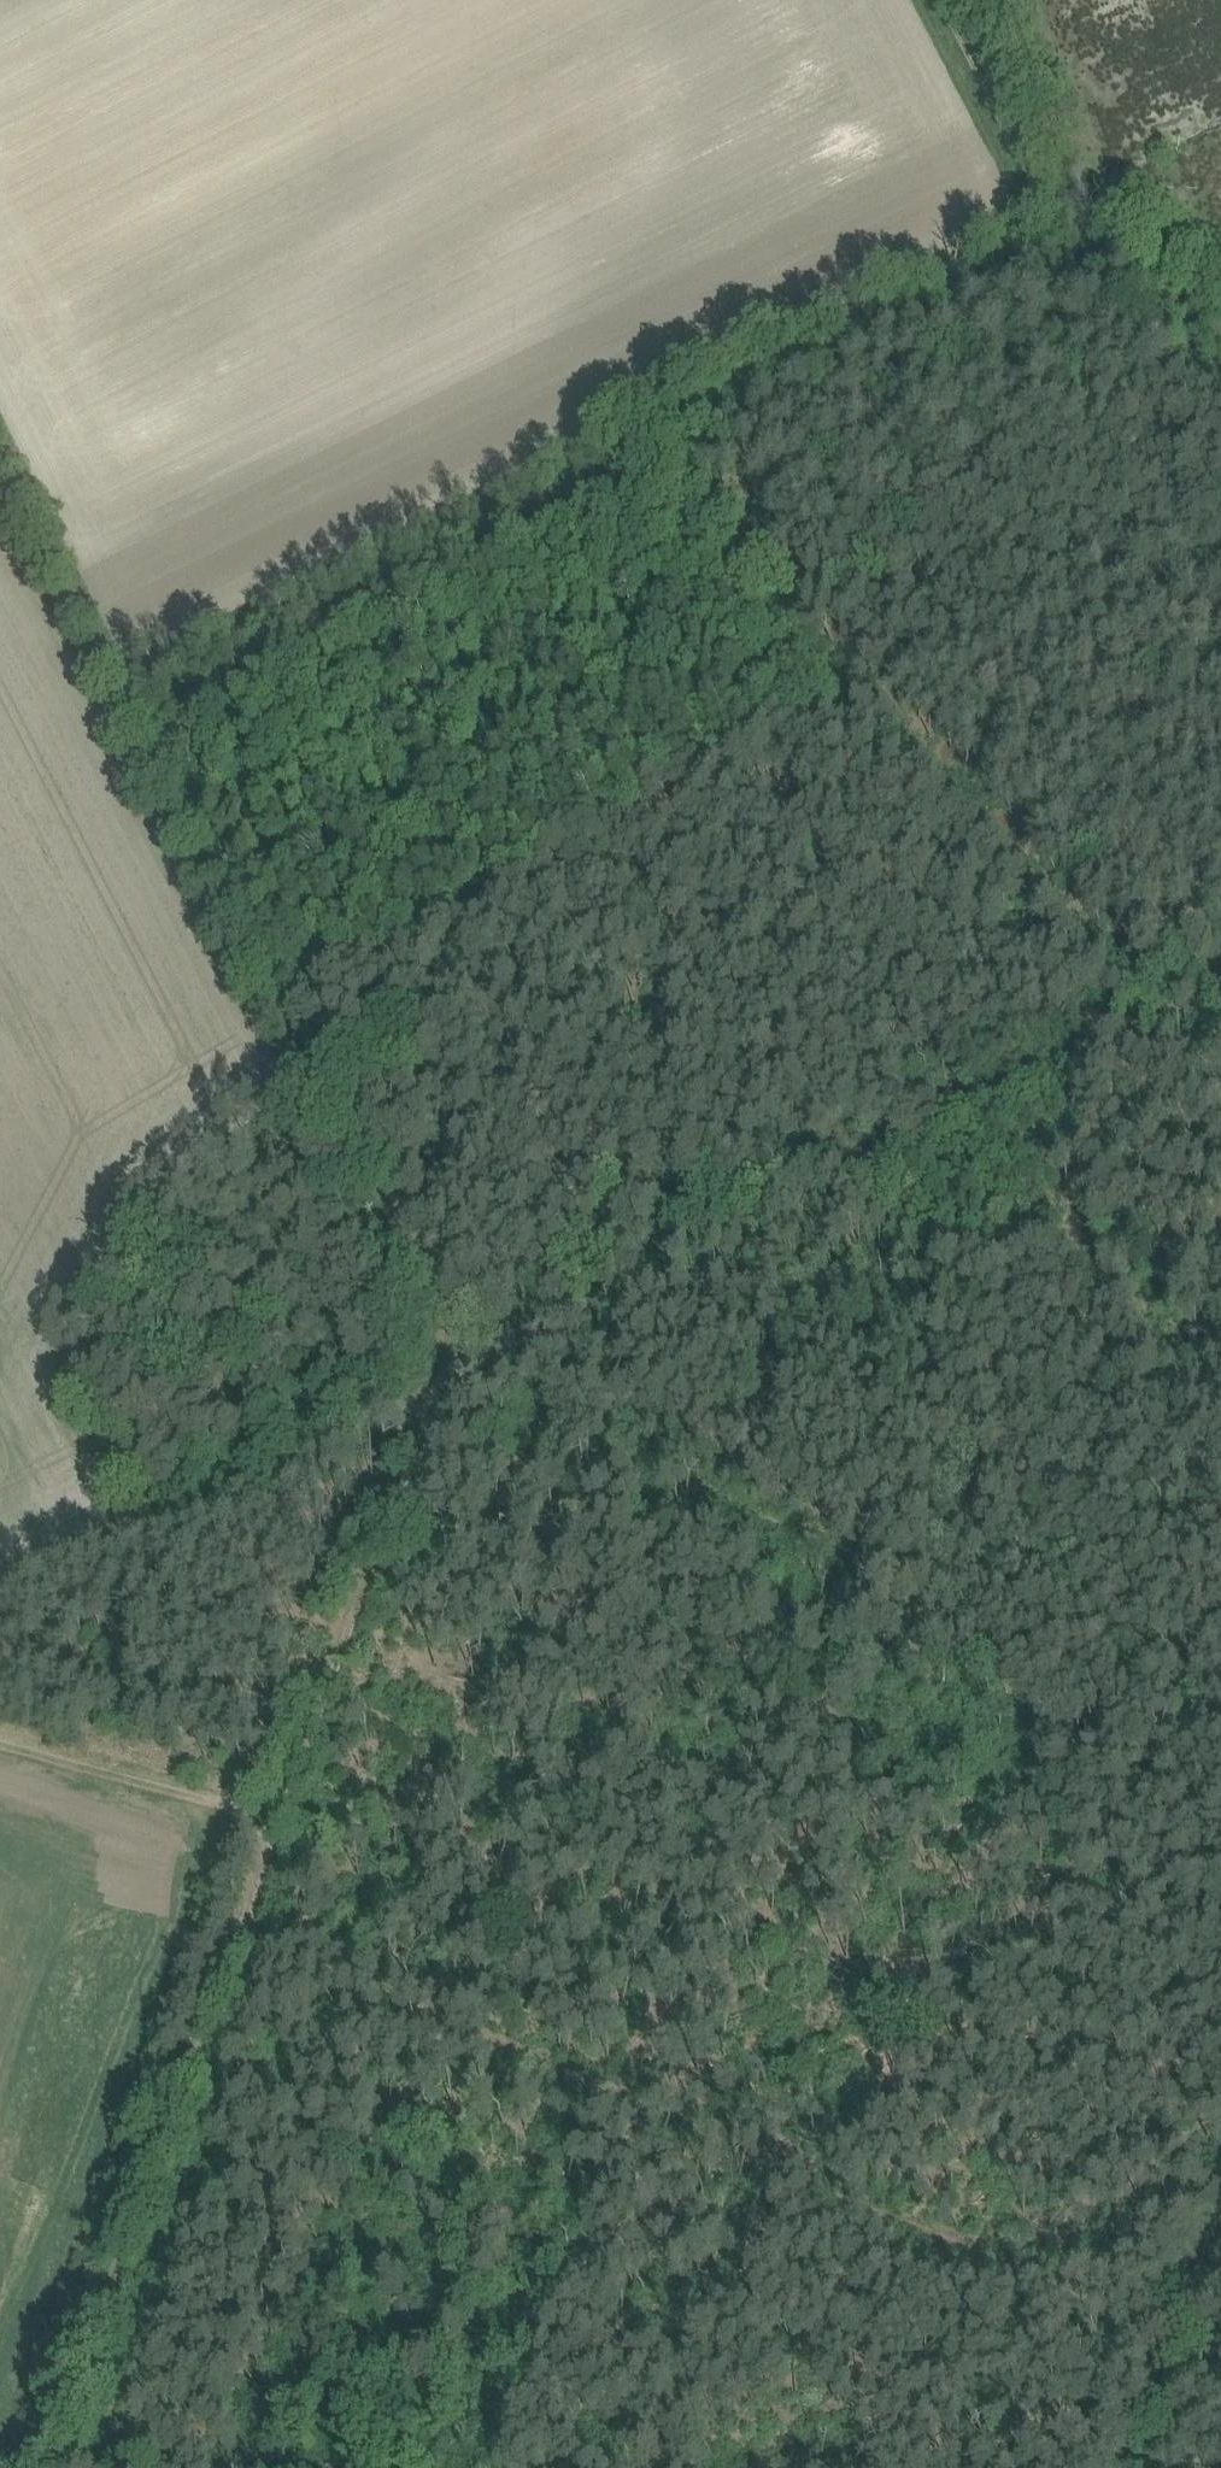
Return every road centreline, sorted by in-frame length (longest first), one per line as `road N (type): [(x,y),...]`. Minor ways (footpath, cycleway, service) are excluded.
road 1 (track): [(451,1347),(417,1259),(0,423)]
road 2 (track): [(0,1726),(268,1815)]

